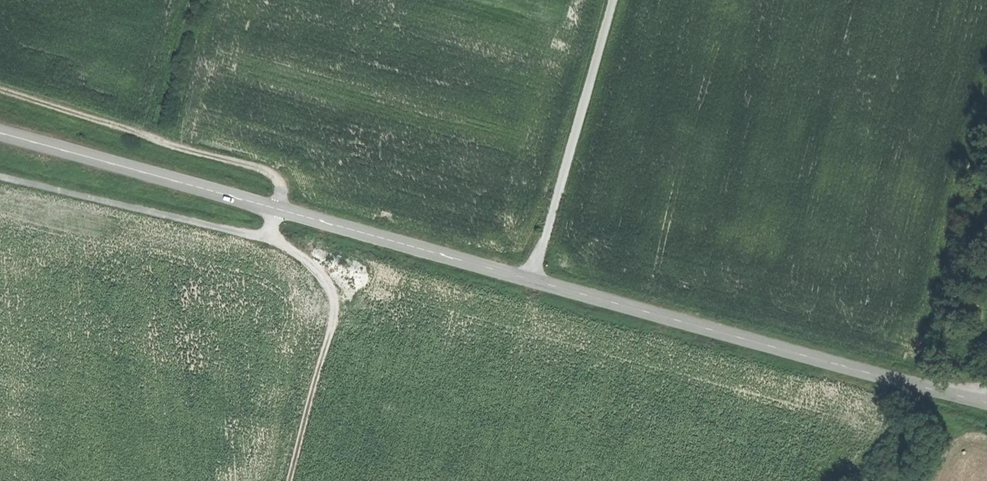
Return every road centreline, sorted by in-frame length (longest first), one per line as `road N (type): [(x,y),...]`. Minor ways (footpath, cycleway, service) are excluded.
road 1 (tertiary): [(0,133),(986,403)]
road 2 (track): [(0,177),(271,239),(281,186),(254,166),(0,91)]
road 3 (track): [(609,0),(531,281)]
road 4 (track): [(271,239),(321,269),(336,300),(291,480)]
road 5 (track): [(152,139),(190,0)]

